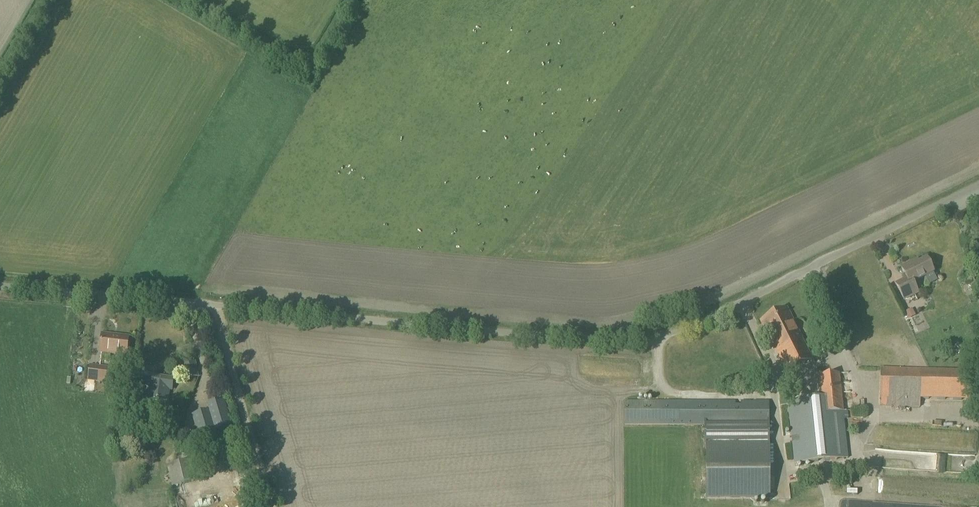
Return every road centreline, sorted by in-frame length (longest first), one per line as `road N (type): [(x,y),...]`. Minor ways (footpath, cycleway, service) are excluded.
road 1 (unclassified): [(0,286),(643,340),(722,315),(978,185)]
road 2 (track): [(354,0),(319,58),(307,63),(287,61),(189,0)]
road 3 (track): [(273,506),(219,306)]

